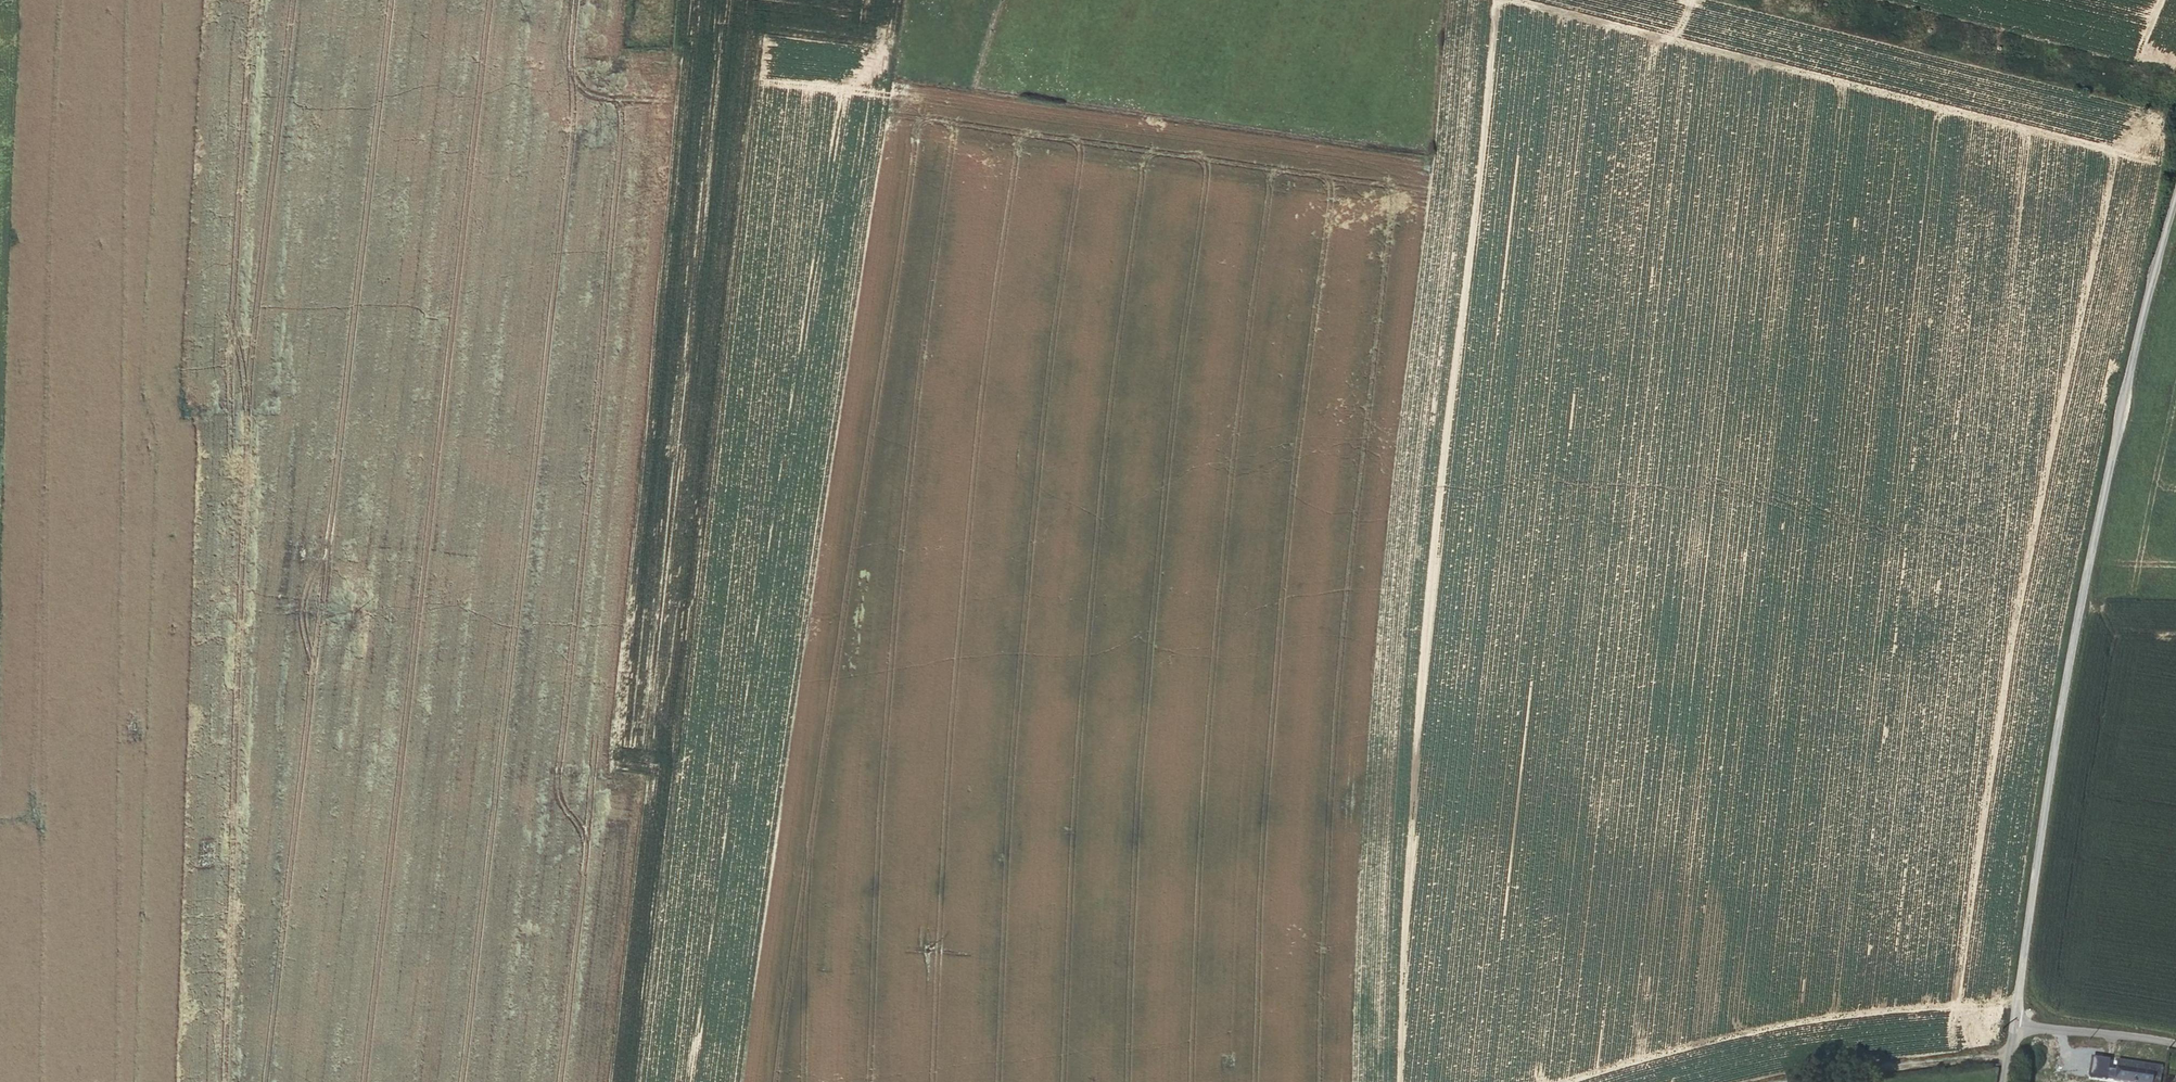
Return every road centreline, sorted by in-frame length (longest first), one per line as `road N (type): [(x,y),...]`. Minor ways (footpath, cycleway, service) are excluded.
road 1 (tertiary): [(2175,200),(2133,355),(2058,728),(2017,1010)]
road 2 (track): [(1783,1081),(2009,1056)]
road 3 (residential): [(2015,1027),(2175,1043)]

